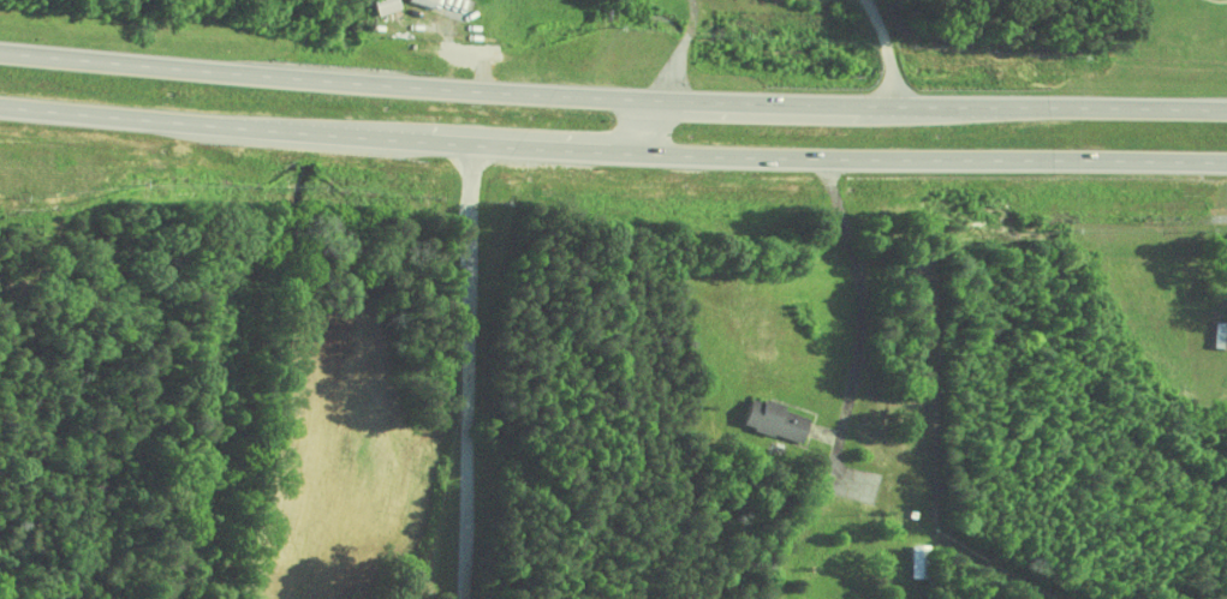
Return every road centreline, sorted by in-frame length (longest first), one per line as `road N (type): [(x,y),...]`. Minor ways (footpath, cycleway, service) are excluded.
road 1 (trunk): [(0,103),(651,155),(1226,163)]
road 2 (trunk): [(1226,110),(654,101),(0,50)]

